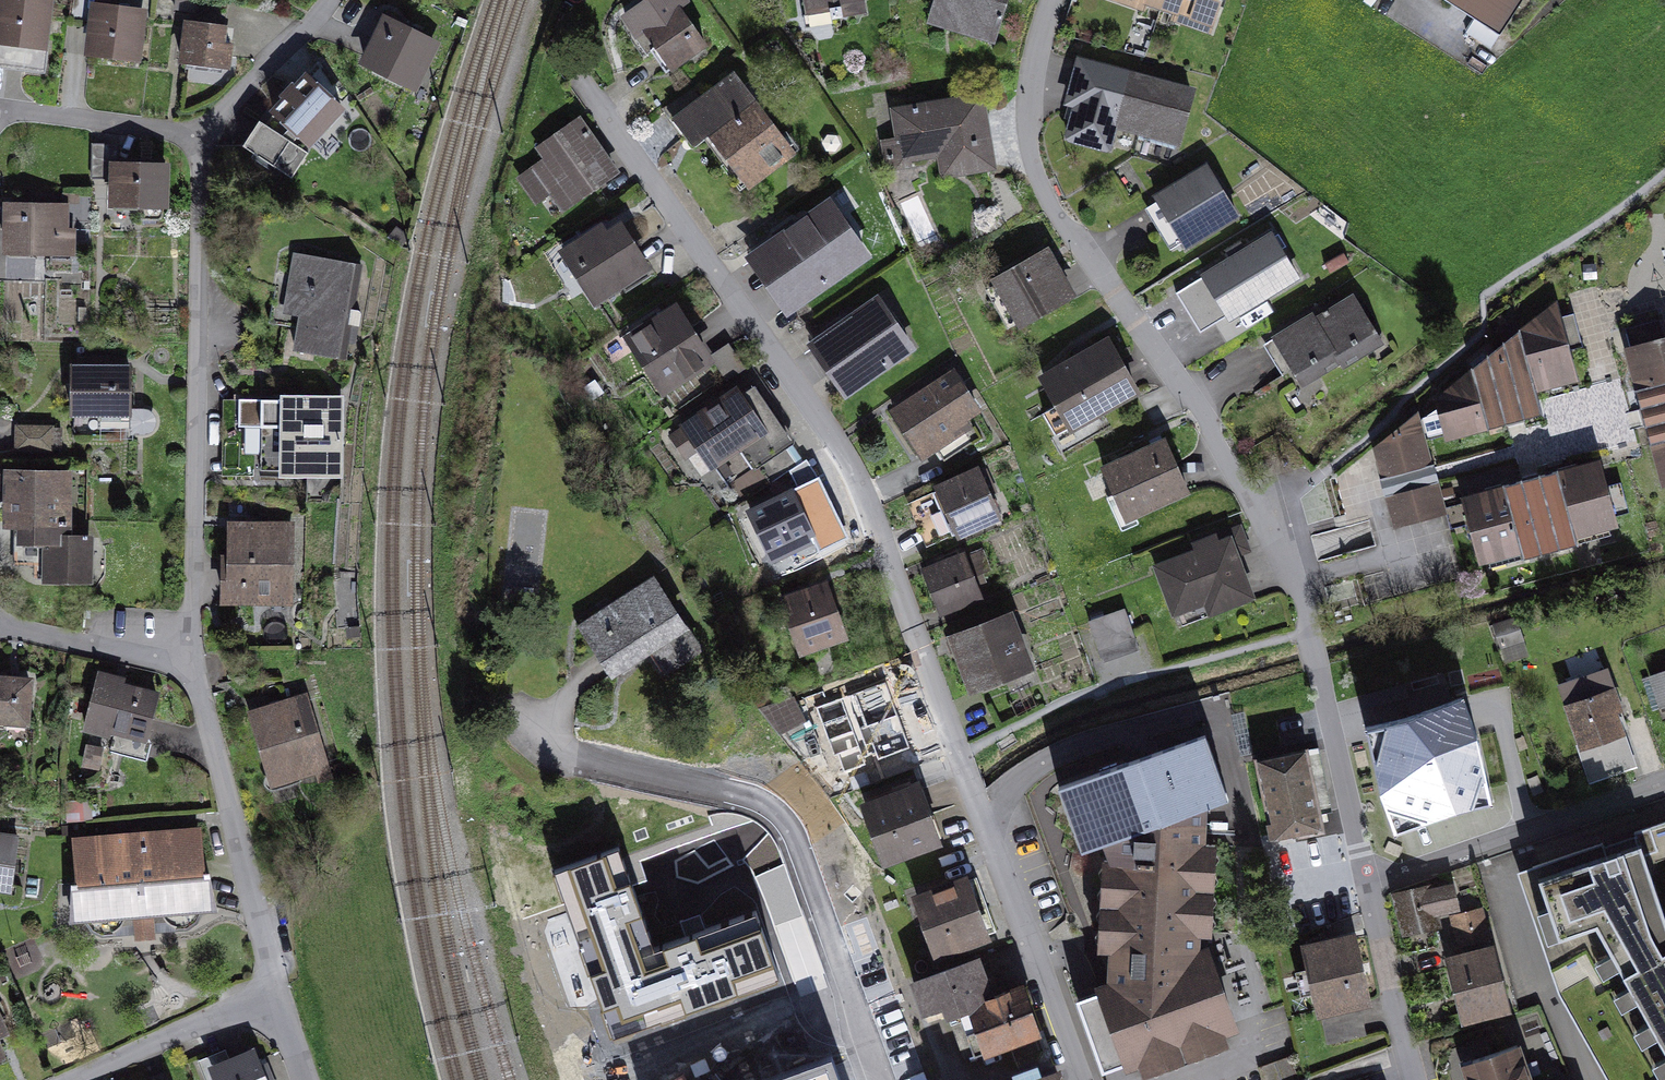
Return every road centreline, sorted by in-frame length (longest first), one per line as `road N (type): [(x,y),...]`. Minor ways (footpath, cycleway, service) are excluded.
road 1 (residential): [(577,89),(855,471),(1076,1079)]
road 2 (residential): [(1052,0),(1027,93),(1031,158),(1057,216),(1261,521),(1308,633)]
road 3 (residential): [(881,1079),(785,822),(754,796),(570,751),(556,736),(553,715),(563,697)]
road 4 (residential): [(201,136),(192,663)]
road 5 (residential): [(192,663),(274,994)]
road 6 (residential): [(1369,883),(1664,788)]
road 7 (residential): [(1308,633),(1369,883)]
road 8 (residential): [(77,1079),(274,994)]
road 9 (residential): [(0,108),(201,136)]
road 10 (residential): [(1369,883),(1416,1079)]
road 11 (residential): [(0,625),(192,663)]
road 12 (residential): [(328,0),(237,107),(201,136)]

